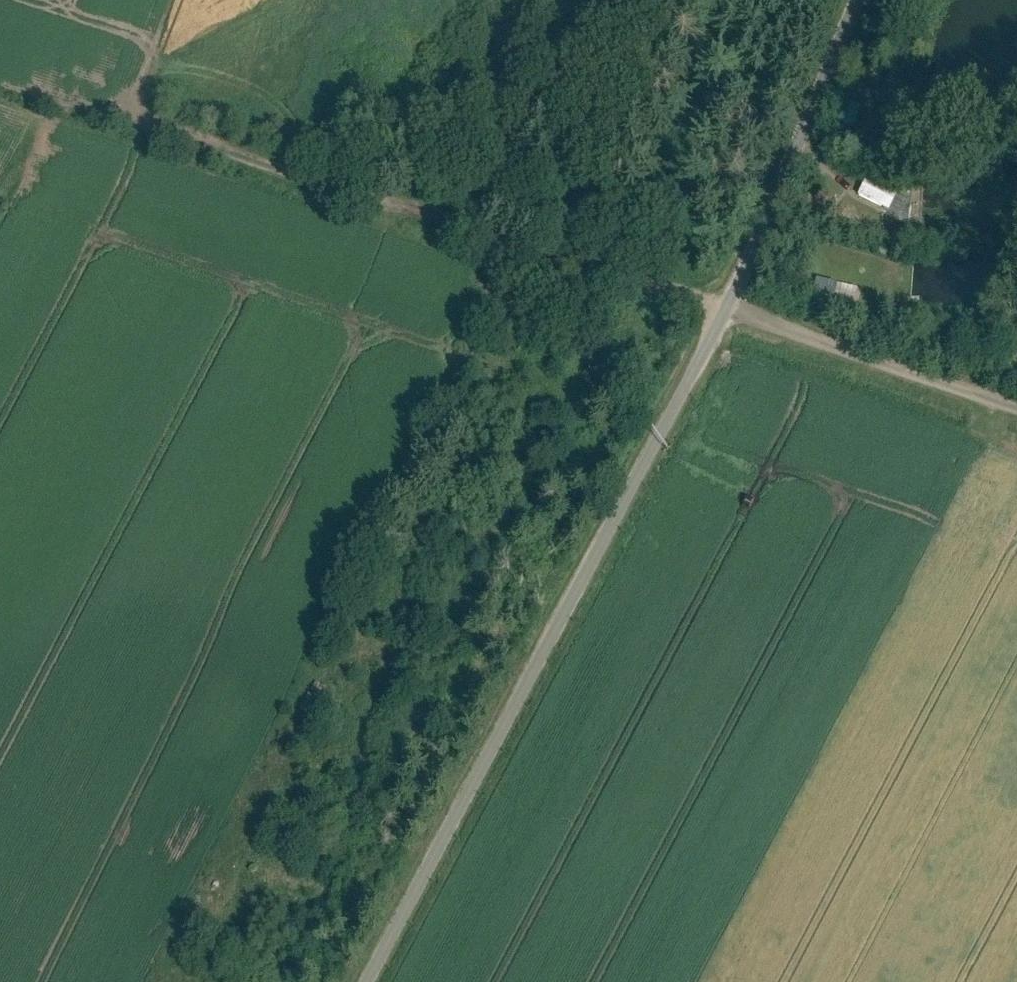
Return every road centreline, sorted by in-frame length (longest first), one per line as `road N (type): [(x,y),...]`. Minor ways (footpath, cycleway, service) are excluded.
road 1 (unclassified): [(347,981),(703,297),(841,72),(870,0)]
road 2 (track): [(0,66),(703,297)]
road 3 (track): [(1016,402),(703,297)]

